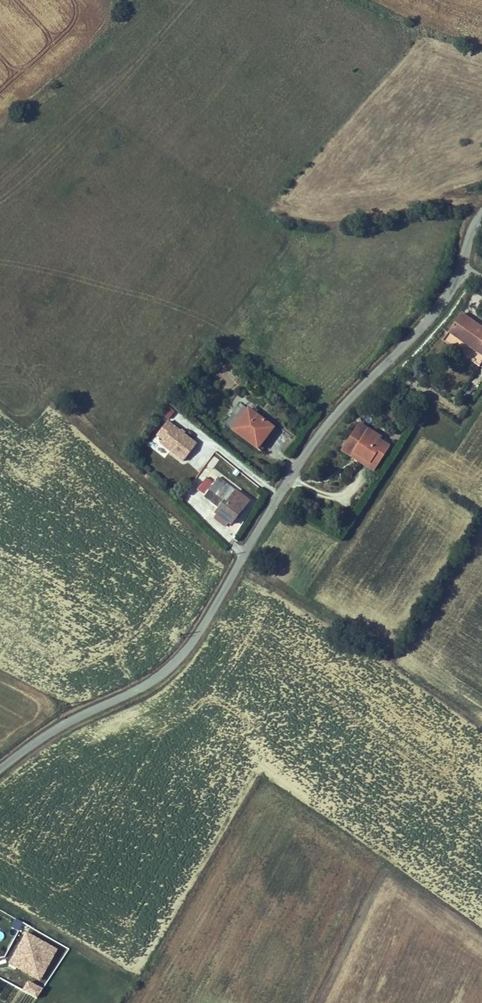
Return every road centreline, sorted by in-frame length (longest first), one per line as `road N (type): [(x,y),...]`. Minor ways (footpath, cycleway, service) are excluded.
road 1 (unclassified): [(0,769),(77,717),(153,681),(189,648),(287,475),(359,384),(442,301),(481,211)]

